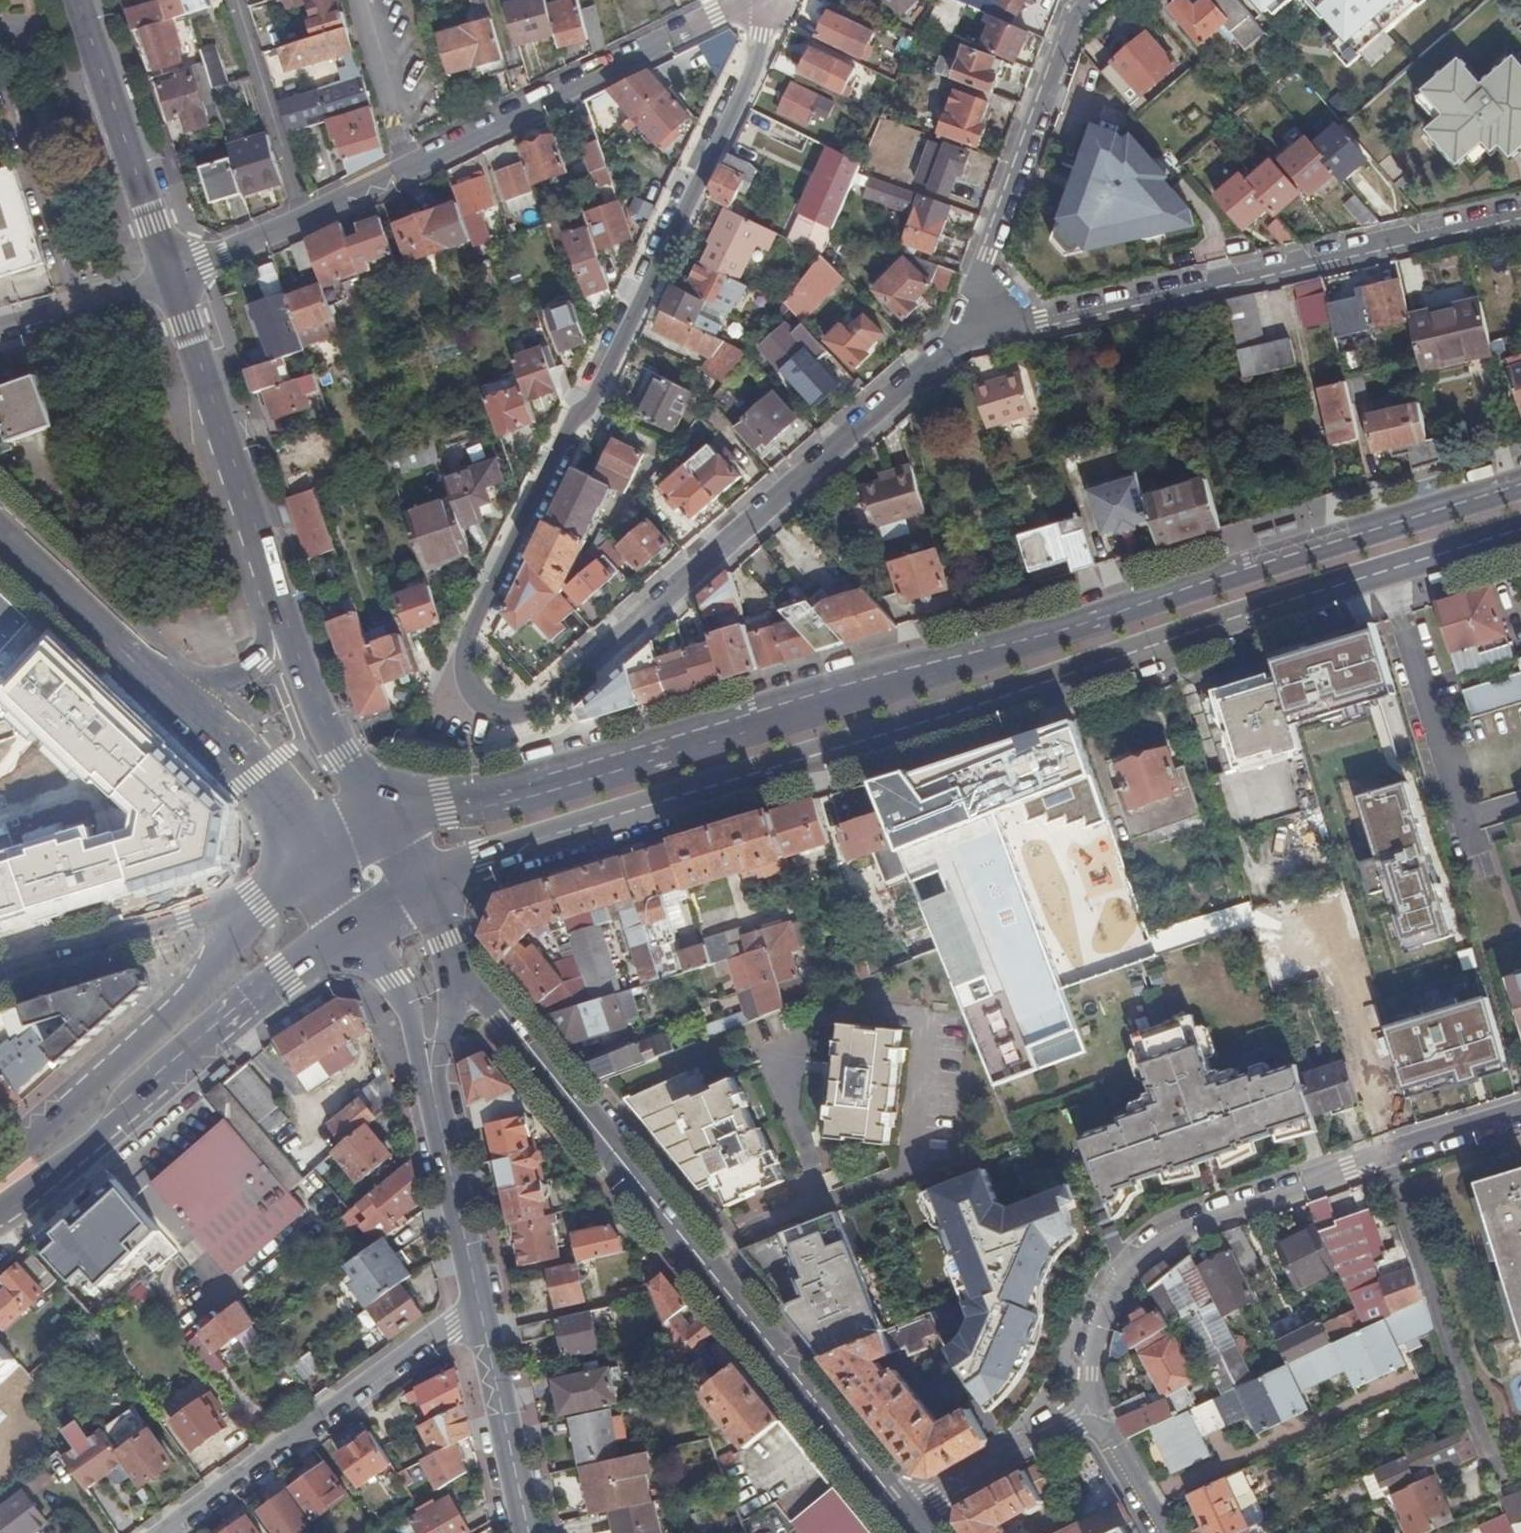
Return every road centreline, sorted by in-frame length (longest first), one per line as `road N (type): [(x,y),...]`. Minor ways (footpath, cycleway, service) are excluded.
road 1 (residential): [(985,331),(545,705),(510,715),(476,697),(464,671),(472,626),(574,422),(597,395),(756,68),(774,0)]
road 2 (primary): [(1520,486),(861,694),(530,788),(382,820)]
road 3 (primary): [(423,890),(483,859),(975,710),(1520,530)]
road 4 (tertiary): [(910,1515),(455,963)]
road 5 (residential): [(1520,1113),(1185,1226),(1132,1262),(1101,1314),(1088,1410)]
road 6 (residential): [(985,331),(1520,213)]
road 7 (residential): [(774,0),(717,19),(300,216)]
road 8 (primary): [(10,1205),(285,975),(360,925)]
road 9 (residential): [(164,1532),(479,1306)]
road 10 (primary): [(284,617),(169,274)]
road 11 (residential): [(1088,0),(1068,17),(977,284),(985,331)]
road 12 (primary): [(244,915),(162,1021),(0,1161)]
road 13 (primary): [(169,274),(77,0)]
road 14 (tertiary): [(244,915),(183,918),(0,972)]
road 15 (primary): [(0,524),(178,690)]
road 16 (tertiary): [(529,1532),(479,1306)]
road 17 (residential): [(300,216),(232,0)]
road 18 (primary): [(382,820),(322,717),(284,617)]
road 19 (primary): [(178,690),(256,774),(316,855)]
road 20 (tertiary): [(479,1306),(435,1100)]
road 21 (residential): [(910,1515),(1088,1410)]
road 22 (tertiary): [(360,925),(406,1011),(435,1100)]
road 23 (residential): [(169,274),(0,327)]
road 24 (residential): [(300,216),(169,274)]
road 25 (residential): [(1088,1410),(1154,1532)]
road 26 (tertiary): [(435,1100),(455,963)]
road 27 (primary): [(178,690),(228,681),(258,659),(284,617)]

